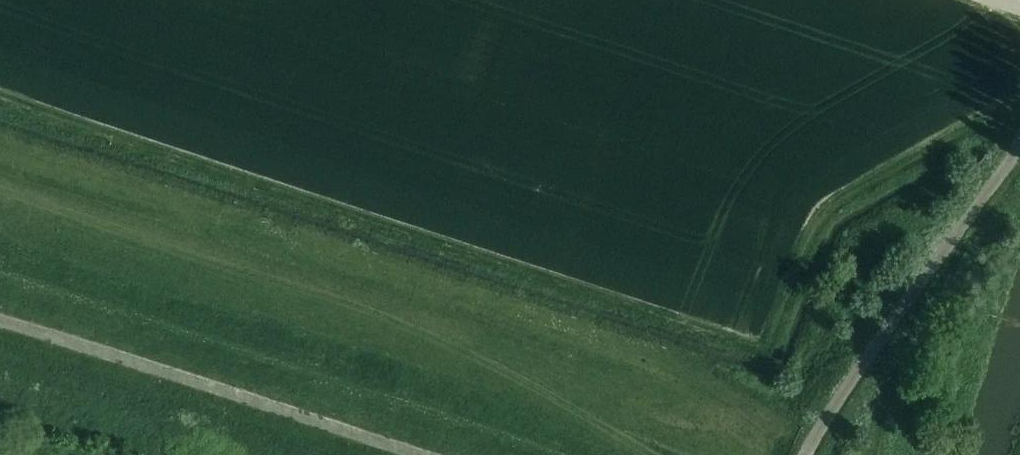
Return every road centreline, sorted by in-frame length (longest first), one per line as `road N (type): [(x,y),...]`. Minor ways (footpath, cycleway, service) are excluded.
road 1 (track): [(0,104),(768,353),(823,219),(1019,102)]
road 2 (track): [(0,142),(648,353),(812,441)]
road 3 (track): [(0,215),(521,393),(662,454)]
road 4 (track): [(570,454),(0,266)]
road 5 (unclassified): [(805,454),(1019,146)]
road 6 (track): [(521,393),(680,424),(700,415),(718,386)]

